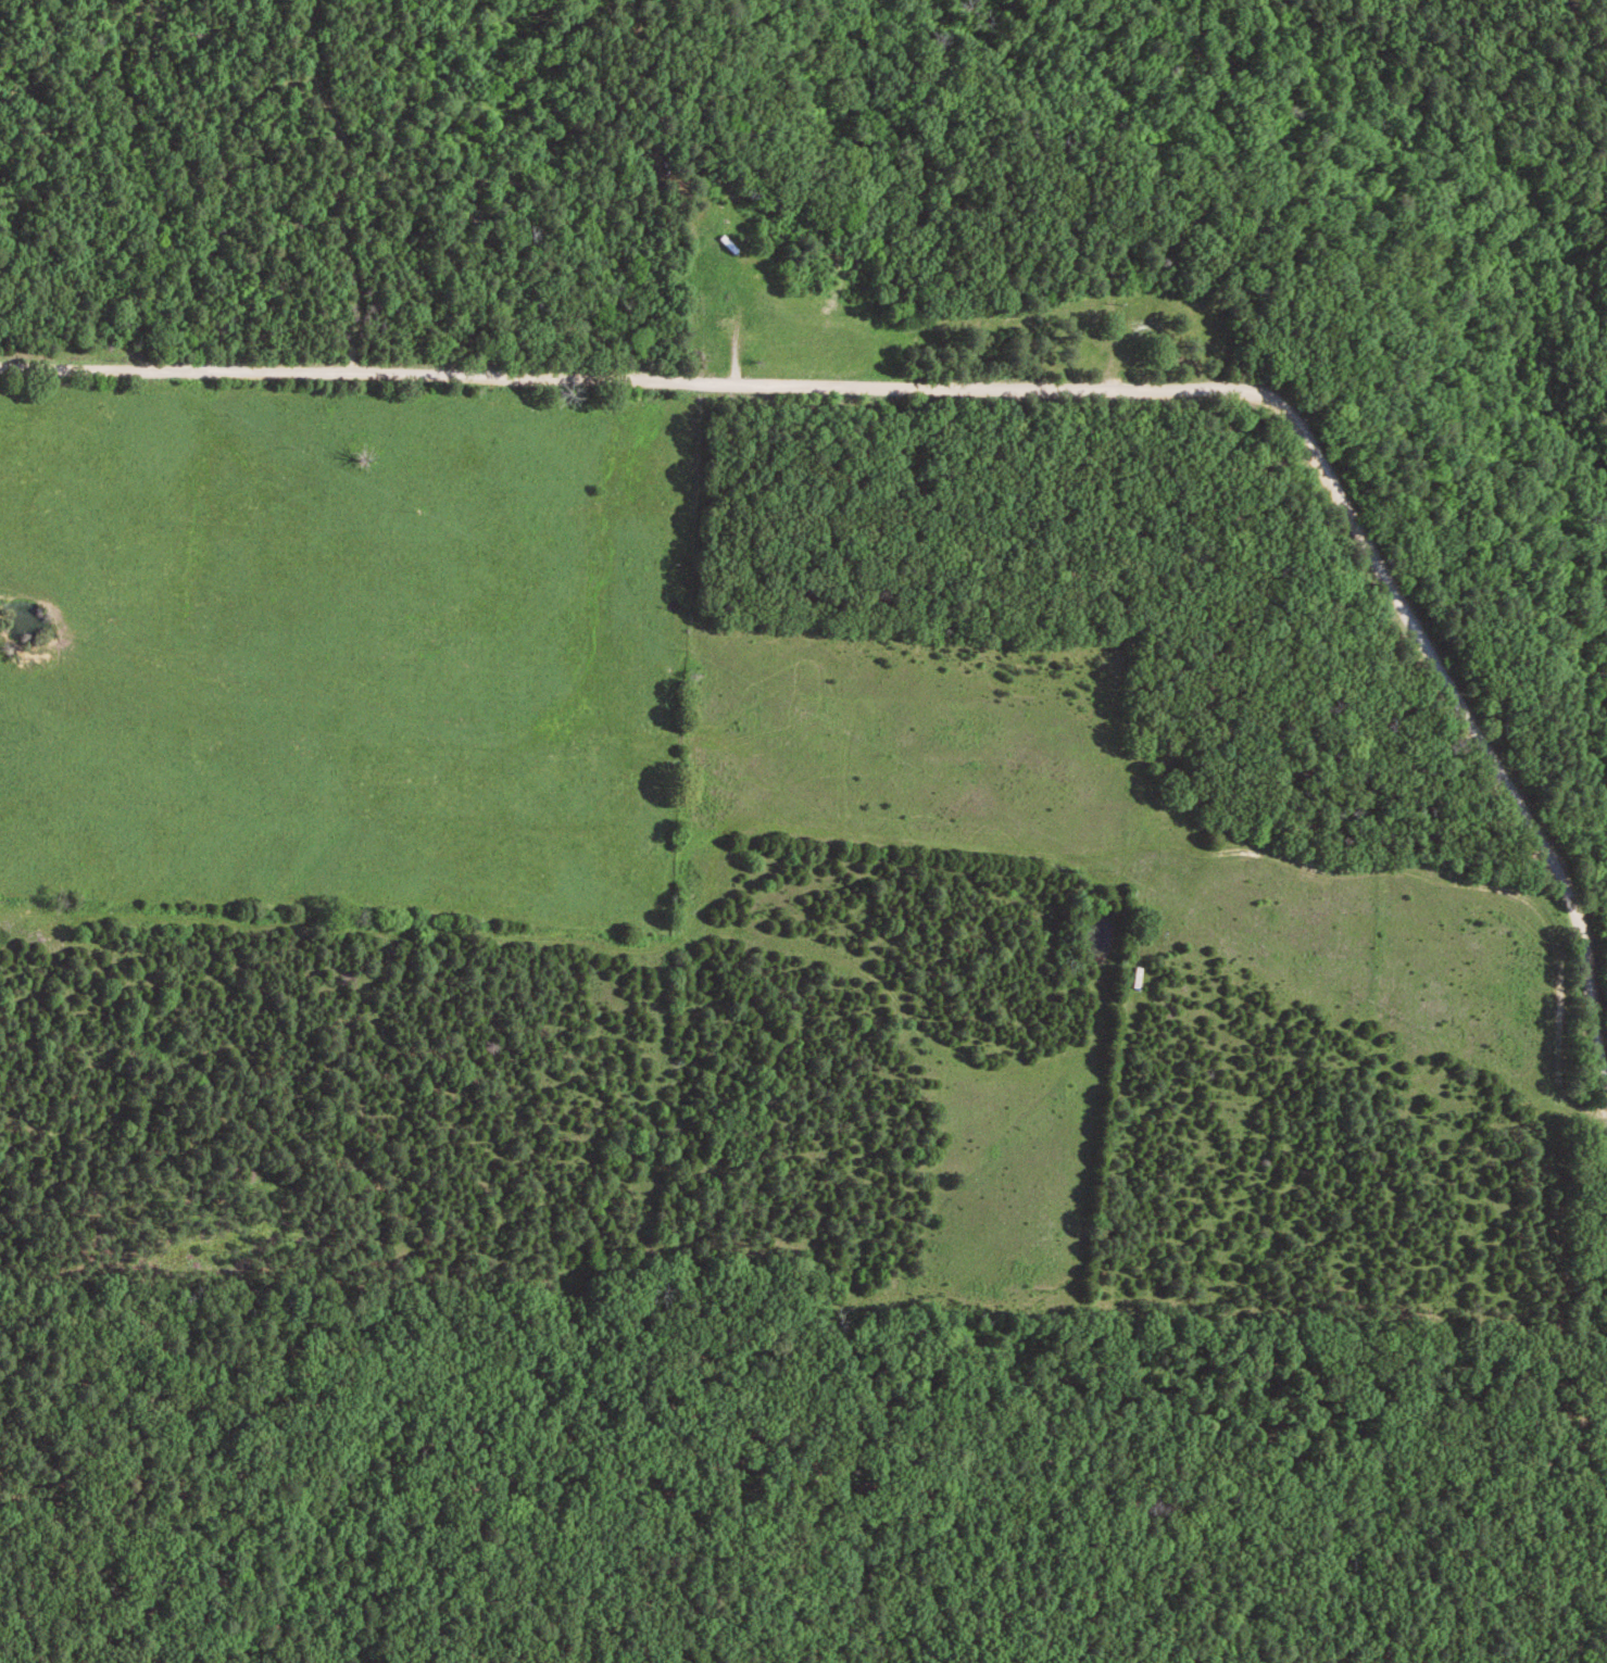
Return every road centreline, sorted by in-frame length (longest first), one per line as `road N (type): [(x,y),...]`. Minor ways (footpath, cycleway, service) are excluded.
road 1 (residential): [(0,367),(1251,390),(1280,403),(1304,432),(1423,660),(1567,891),(1606,1087)]

